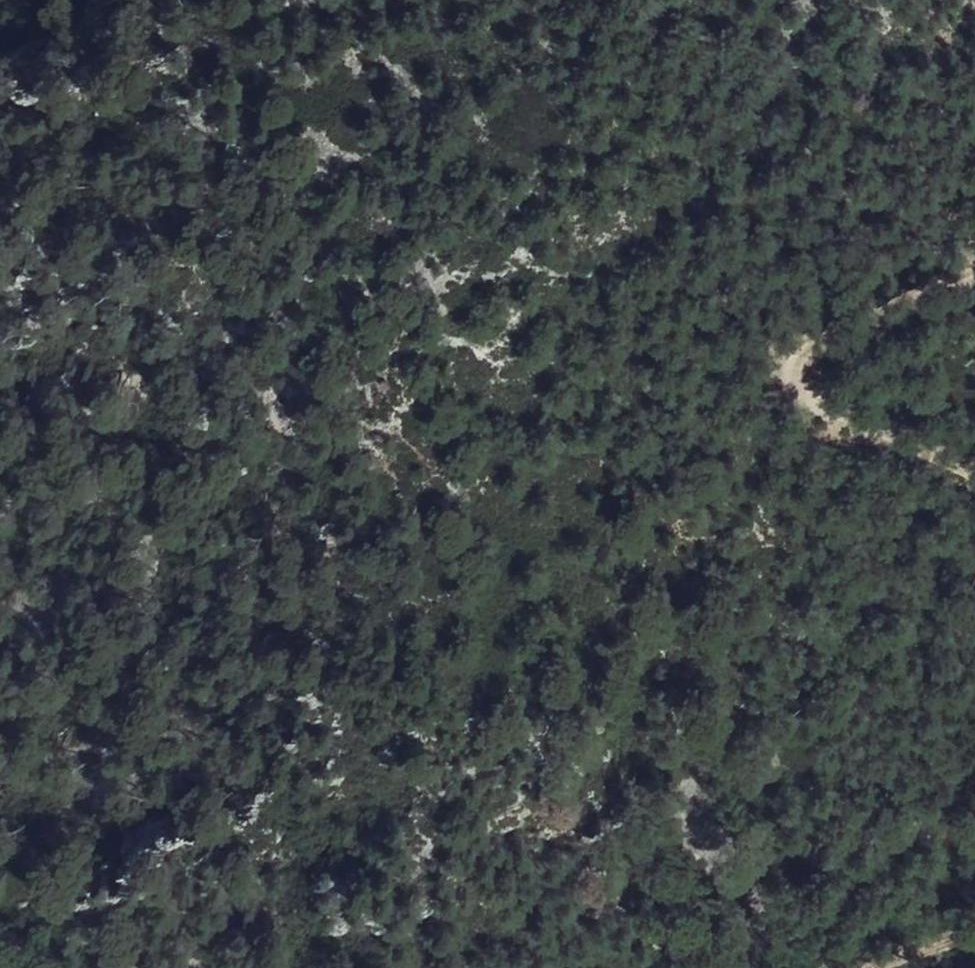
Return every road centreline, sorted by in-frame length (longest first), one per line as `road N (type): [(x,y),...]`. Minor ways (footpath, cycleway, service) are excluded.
road 1 (track): [(974,262),(828,338),(809,374),(830,399),(874,428),(974,475)]

